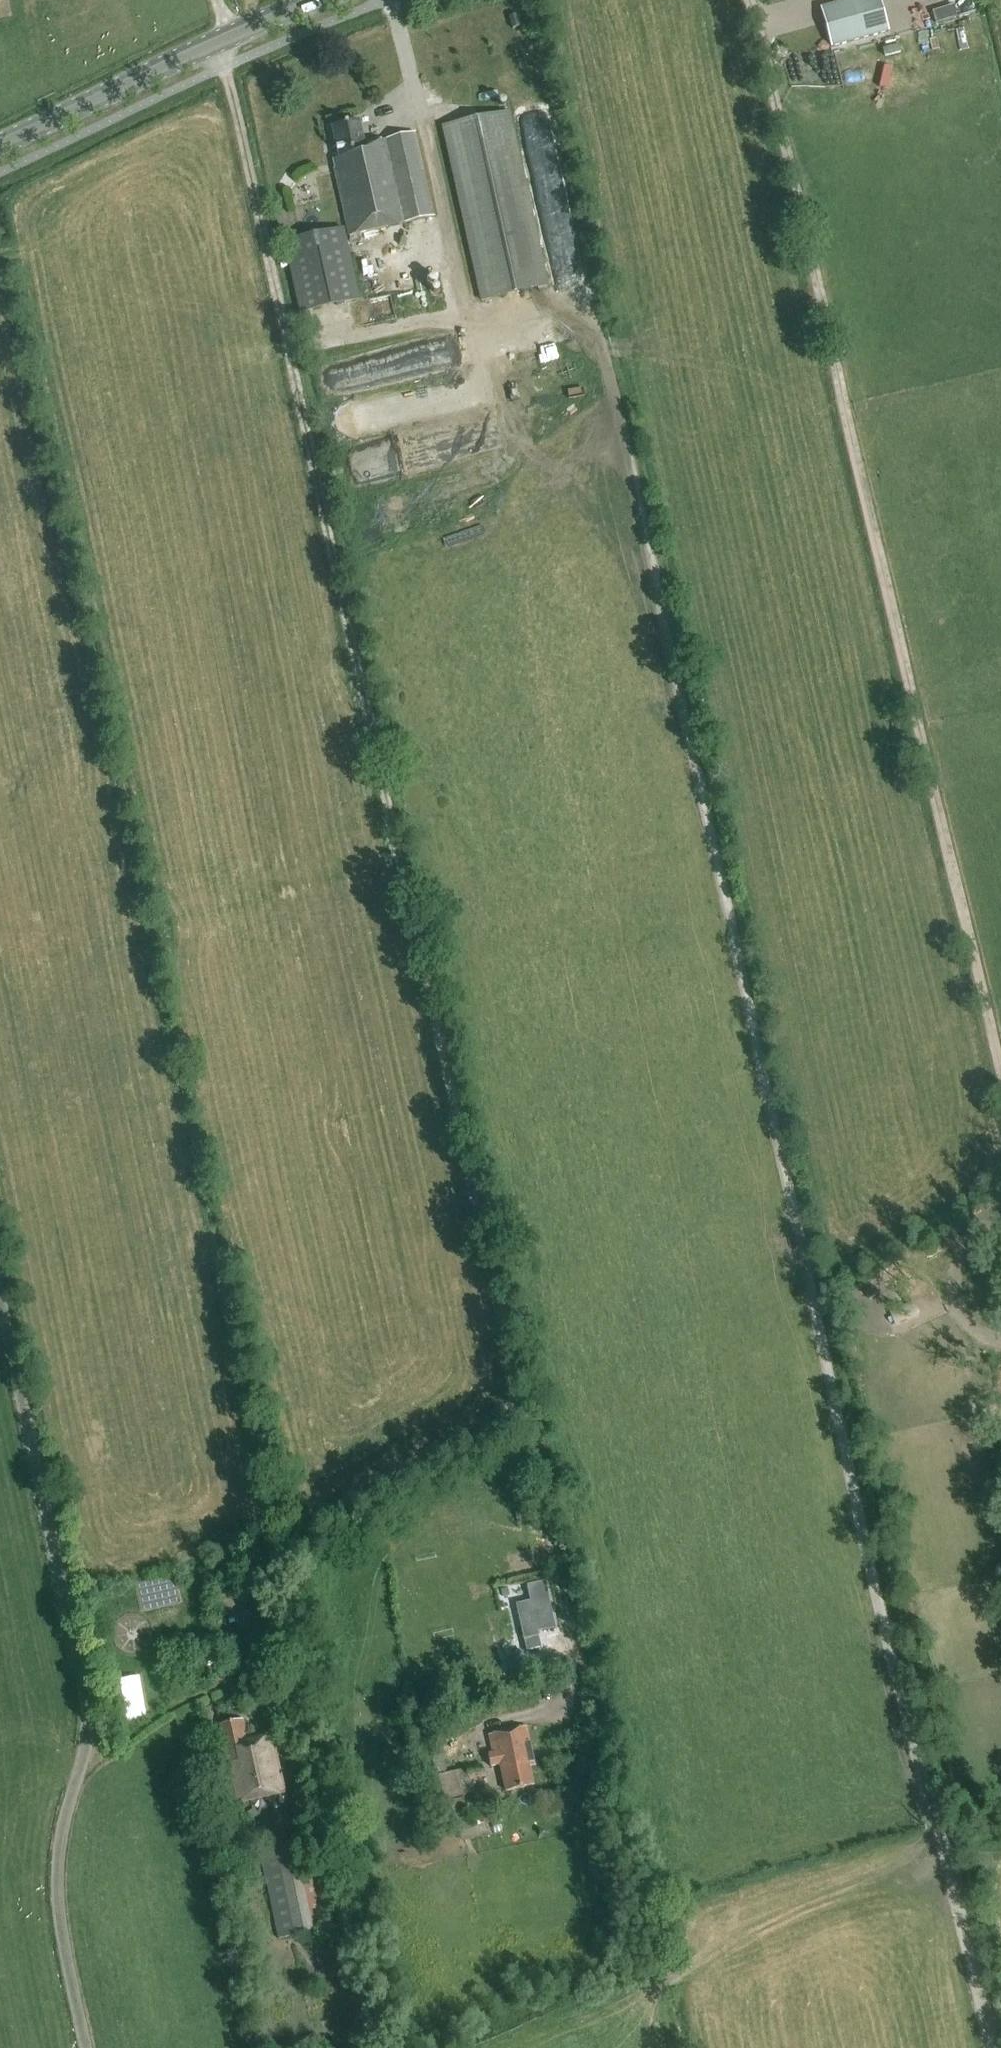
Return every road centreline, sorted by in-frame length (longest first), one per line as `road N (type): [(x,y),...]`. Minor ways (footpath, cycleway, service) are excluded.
road 1 (track): [(1000,1070),(748,0)]
road 2 (track): [(0,1314),(80,1685),(84,1728),(55,1870),(83,2047)]
road 3 (tertiary): [(0,151),(335,0)]

